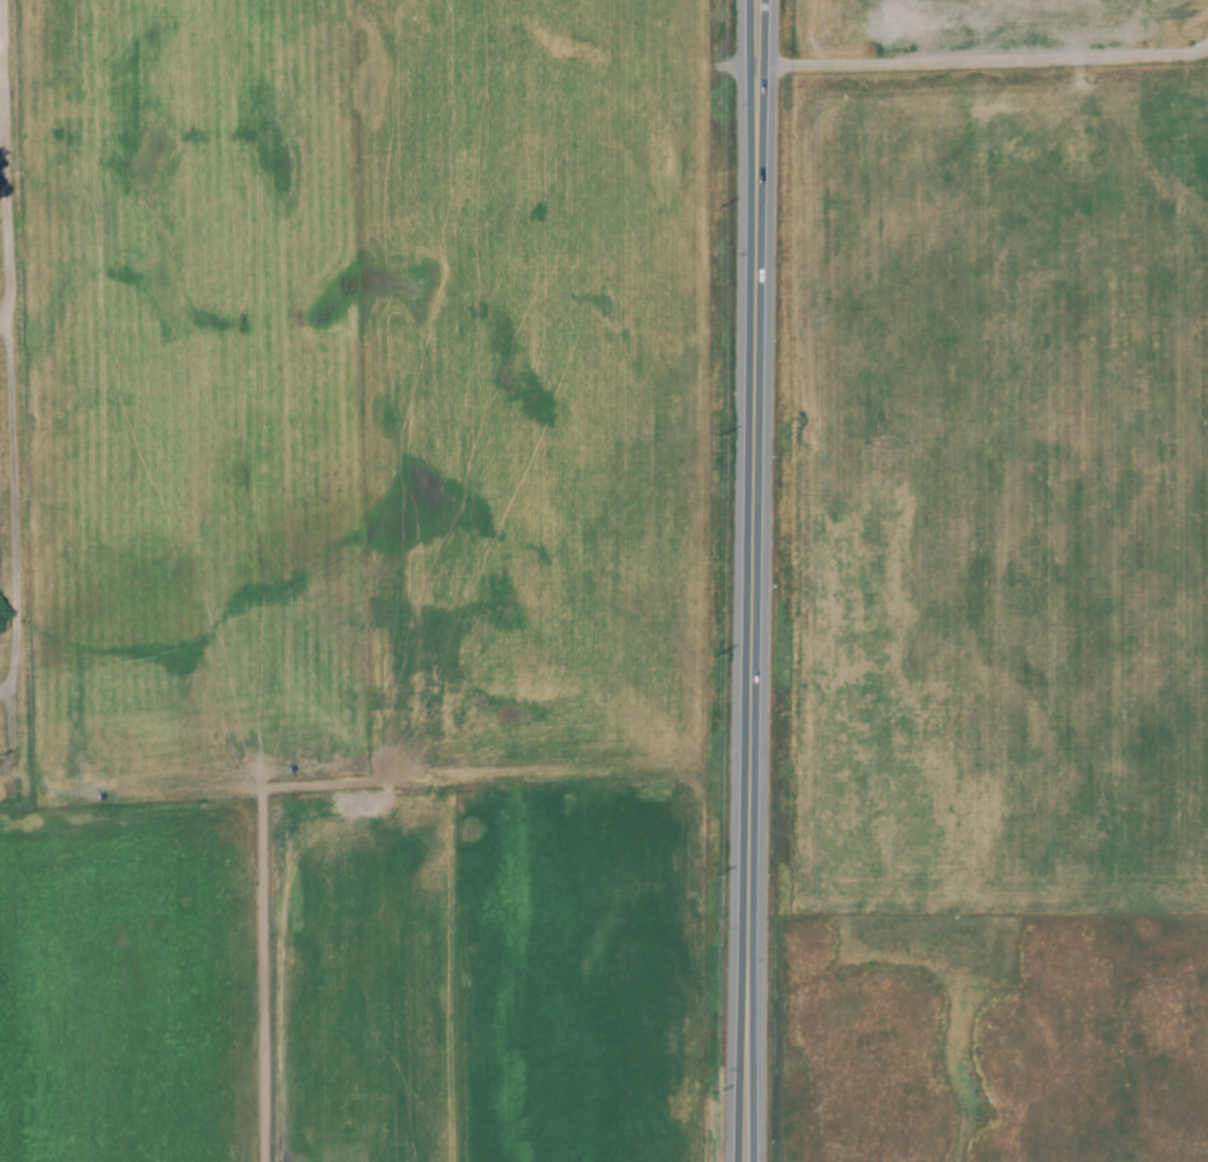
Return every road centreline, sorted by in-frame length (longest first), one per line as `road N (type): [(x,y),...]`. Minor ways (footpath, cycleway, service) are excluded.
road 1 (secondary): [(744,0),(748,1161)]
road 2 (residential): [(0,109),(11,693)]

